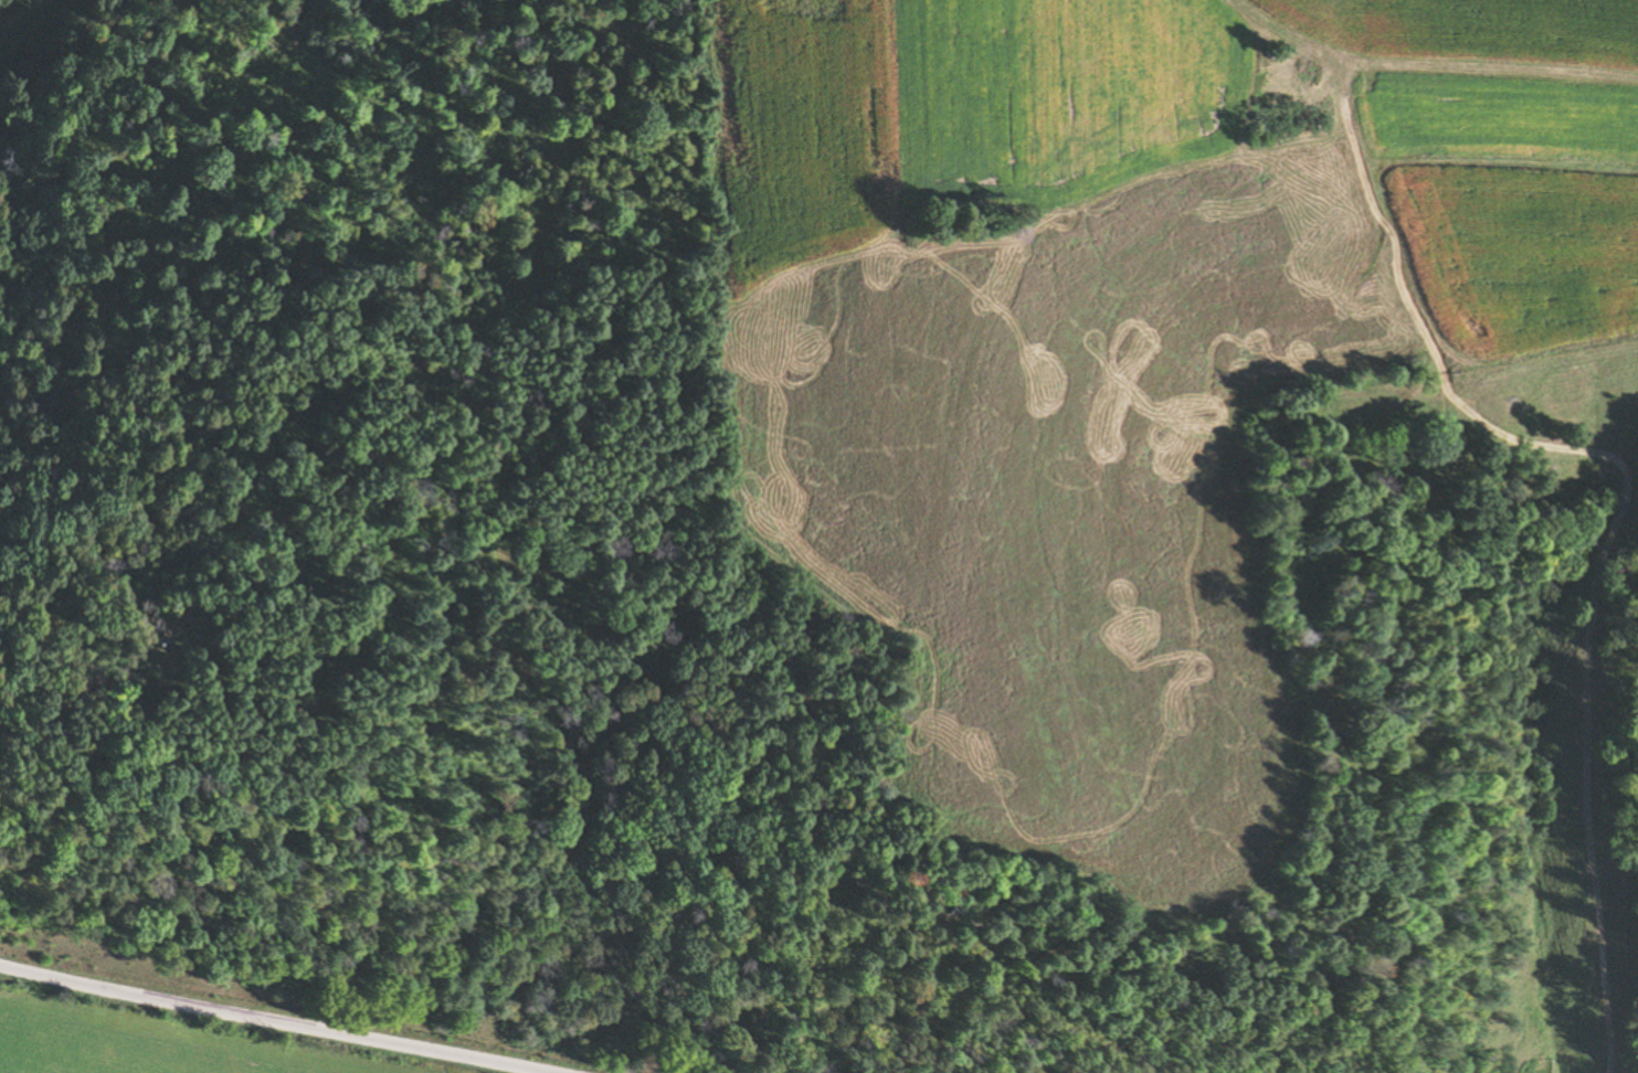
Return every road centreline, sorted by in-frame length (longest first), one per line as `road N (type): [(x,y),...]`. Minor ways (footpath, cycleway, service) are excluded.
road 1 (residential): [(0,968),(531,1072)]

